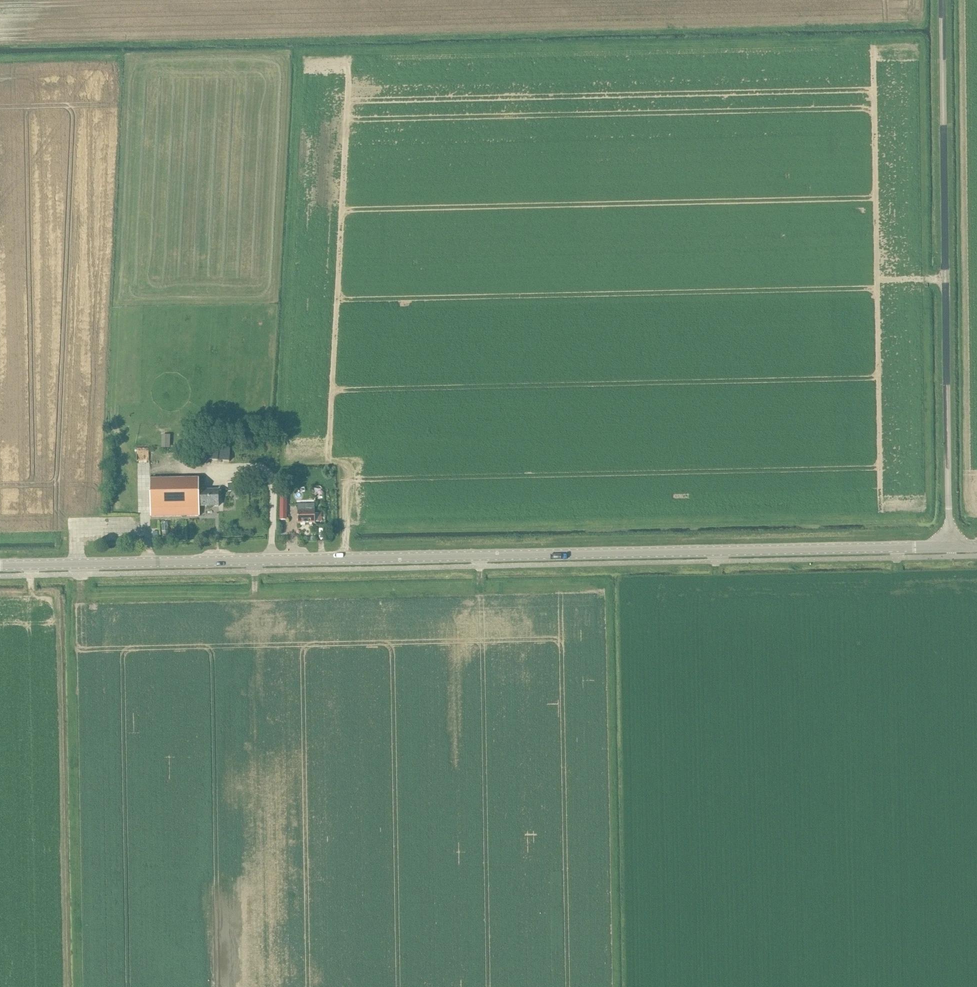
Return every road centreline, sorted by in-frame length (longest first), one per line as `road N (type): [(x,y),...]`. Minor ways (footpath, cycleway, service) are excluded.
road 1 (tertiary): [(949,546),(0,566)]
road 2 (unclassified): [(949,546),(942,0)]

